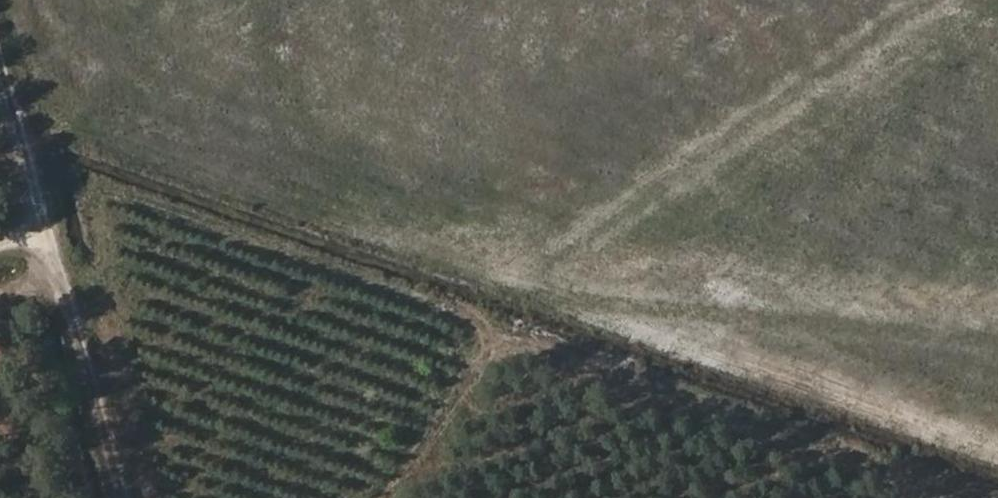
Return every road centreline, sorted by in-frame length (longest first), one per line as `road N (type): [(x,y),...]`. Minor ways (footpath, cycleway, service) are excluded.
road 1 (track): [(48,199),(617,257),(662,239),(997,2)]
road 2 (track): [(399,497),(505,344),(532,333),(564,333),(997,482)]
road 3 (track): [(0,26),(132,497)]
road 4 (track): [(617,257),(657,273),(997,306)]

